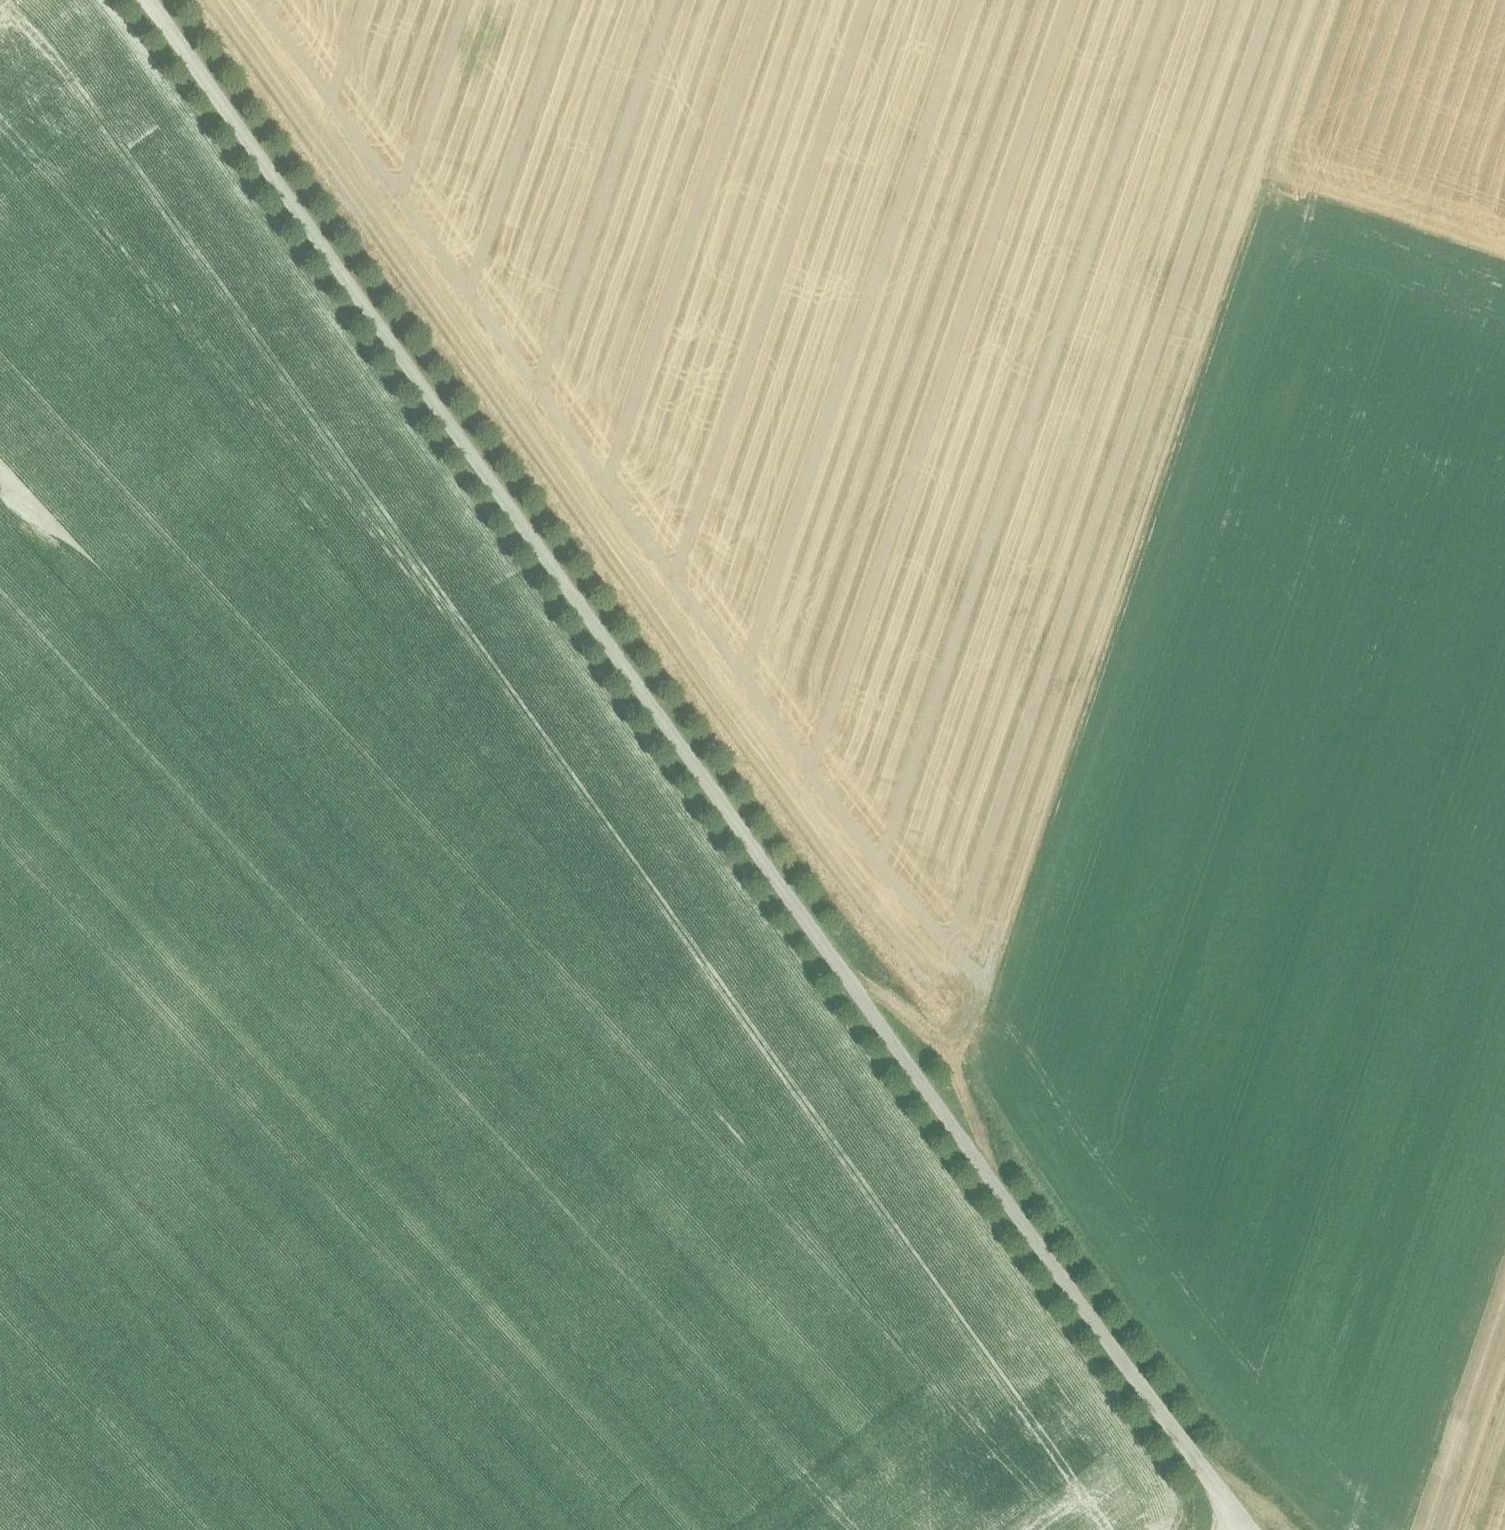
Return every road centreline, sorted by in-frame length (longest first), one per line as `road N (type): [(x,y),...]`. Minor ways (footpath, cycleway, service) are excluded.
road 1 (unclassified): [(1250,1529),(444,436),(149,0)]

